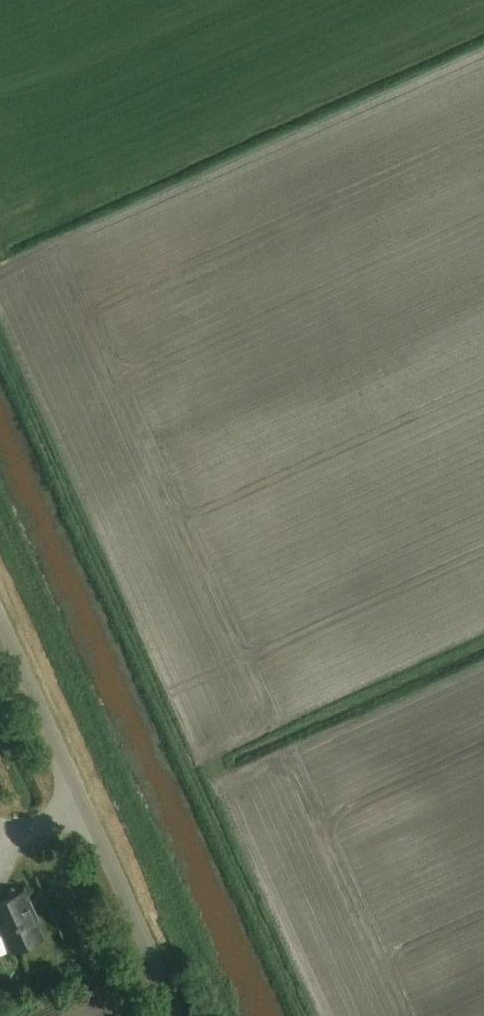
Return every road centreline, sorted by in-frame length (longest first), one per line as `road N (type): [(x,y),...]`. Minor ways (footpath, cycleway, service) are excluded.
road 1 (tertiary): [(177,1015),(0,622)]

